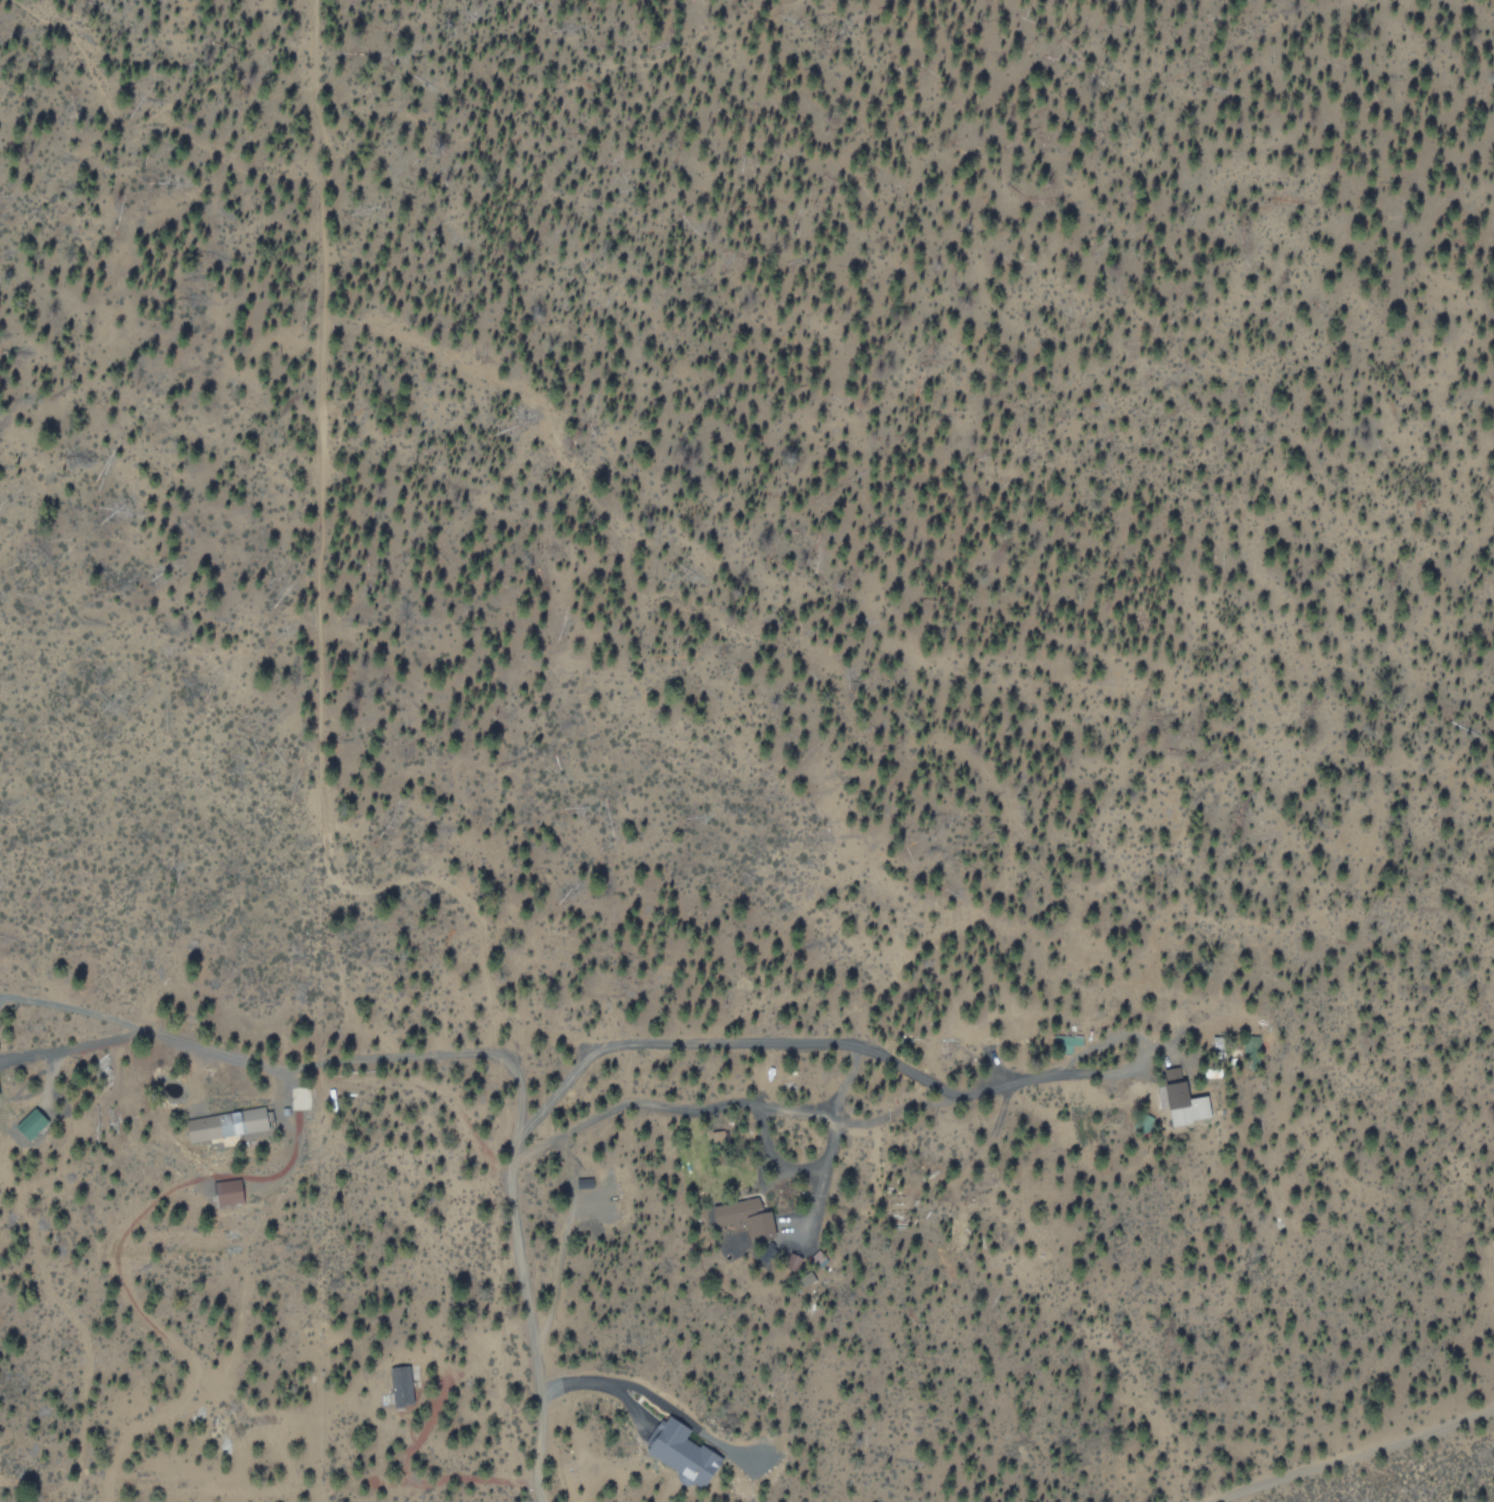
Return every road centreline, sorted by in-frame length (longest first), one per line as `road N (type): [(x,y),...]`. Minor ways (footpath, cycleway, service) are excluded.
road 1 (residential): [(1493,1407),(1224,1501)]

